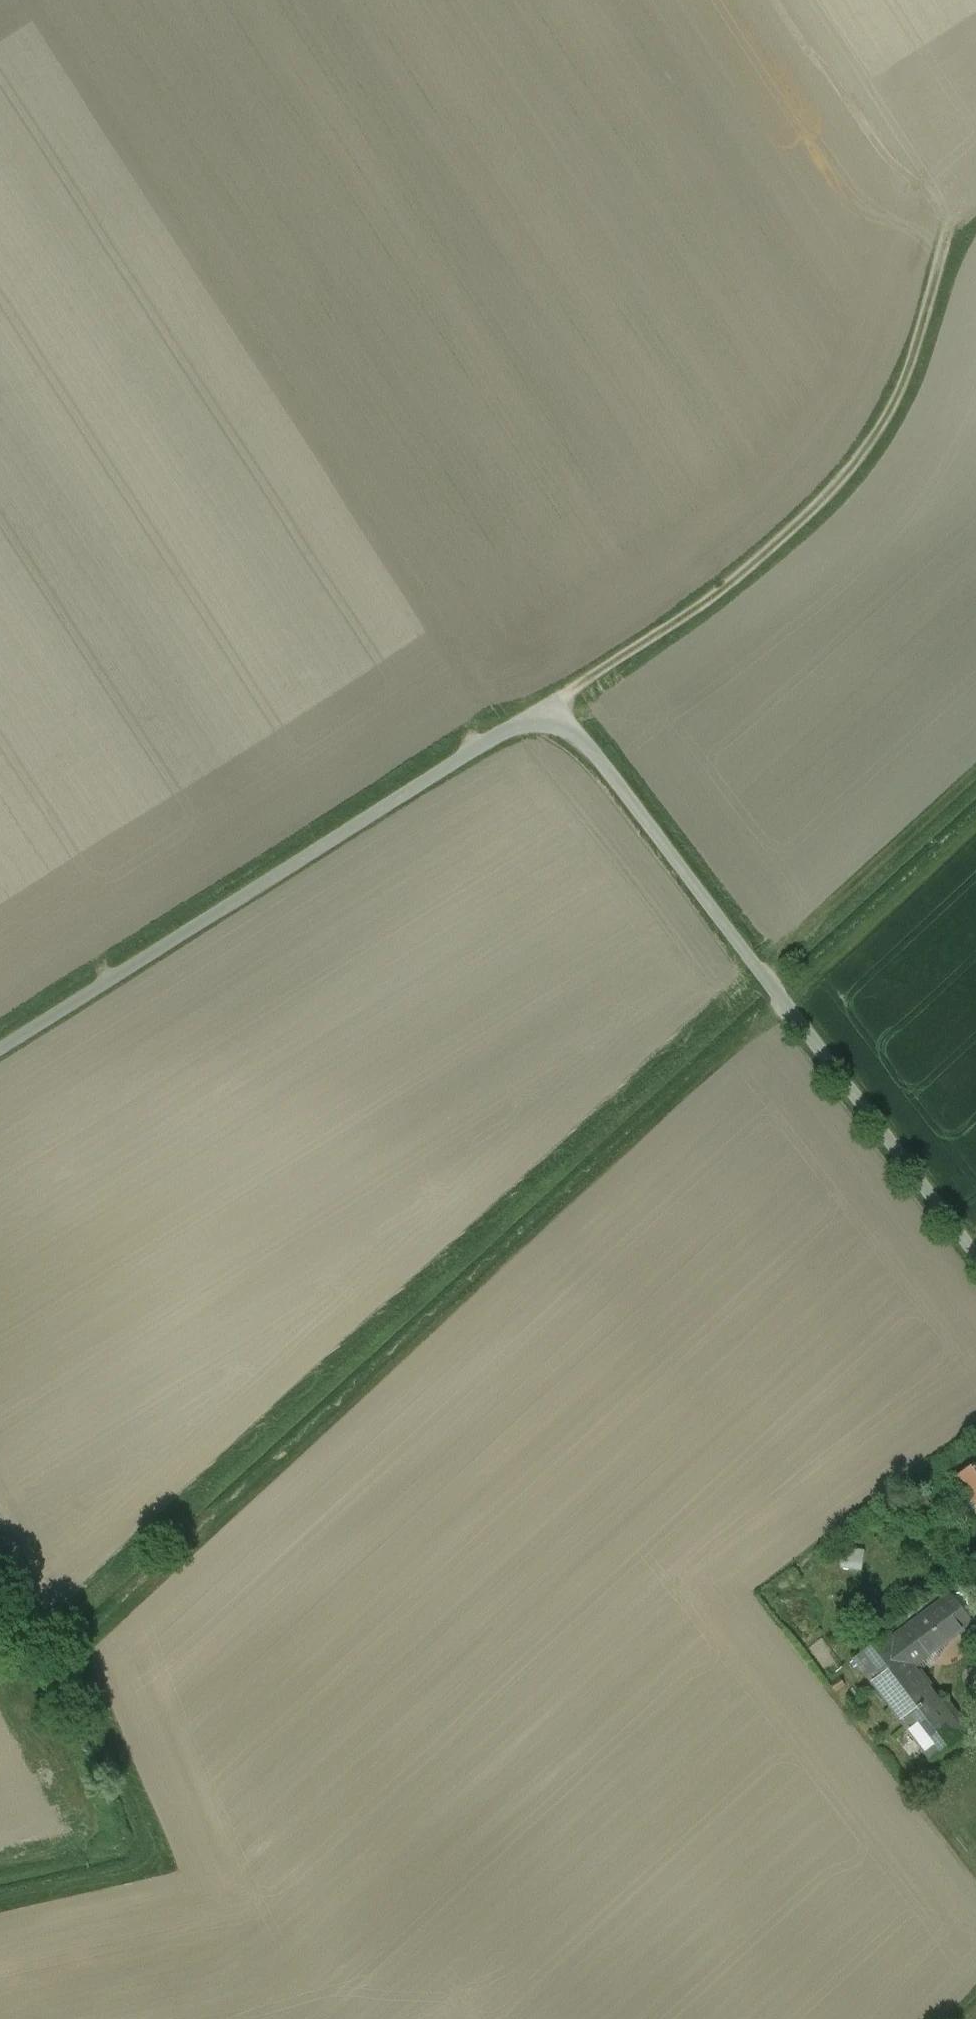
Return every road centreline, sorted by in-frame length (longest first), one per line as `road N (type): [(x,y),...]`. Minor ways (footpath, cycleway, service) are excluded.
road 1 (unclassified): [(0,1050),(504,731),(530,719),(551,721),(584,742),(975,1253)]
road 2 (track): [(530,719),(717,599),(828,500),(880,434),(952,232)]

